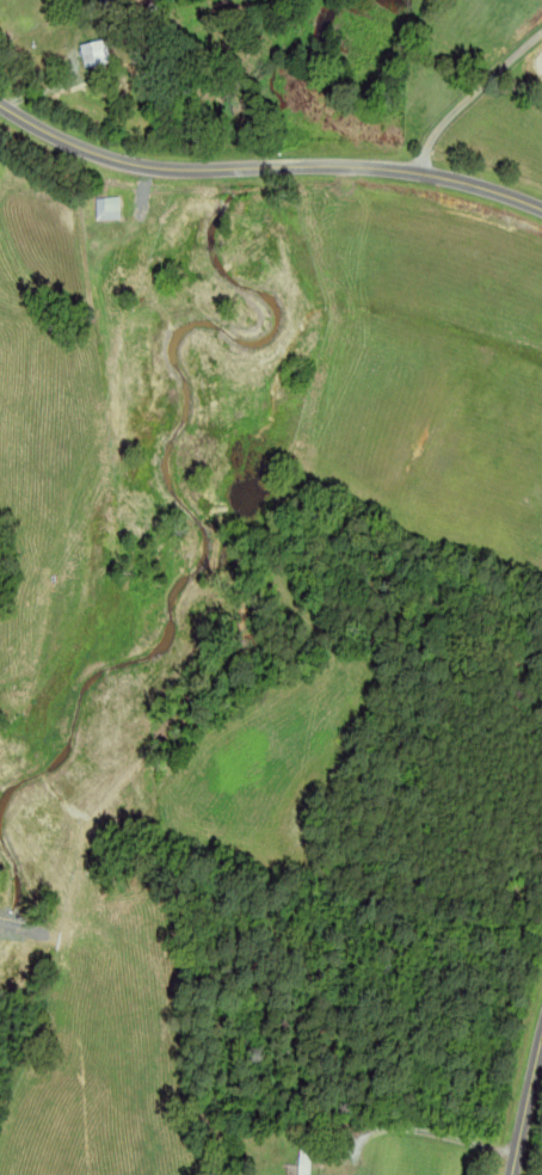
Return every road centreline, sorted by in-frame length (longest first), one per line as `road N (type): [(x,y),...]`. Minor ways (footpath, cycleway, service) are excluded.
road 1 (tertiary): [(541,207),(388,166),(146,165),(76,144),(0,101)]
road 2 (residential): [(513,1174),(541,1038)]

